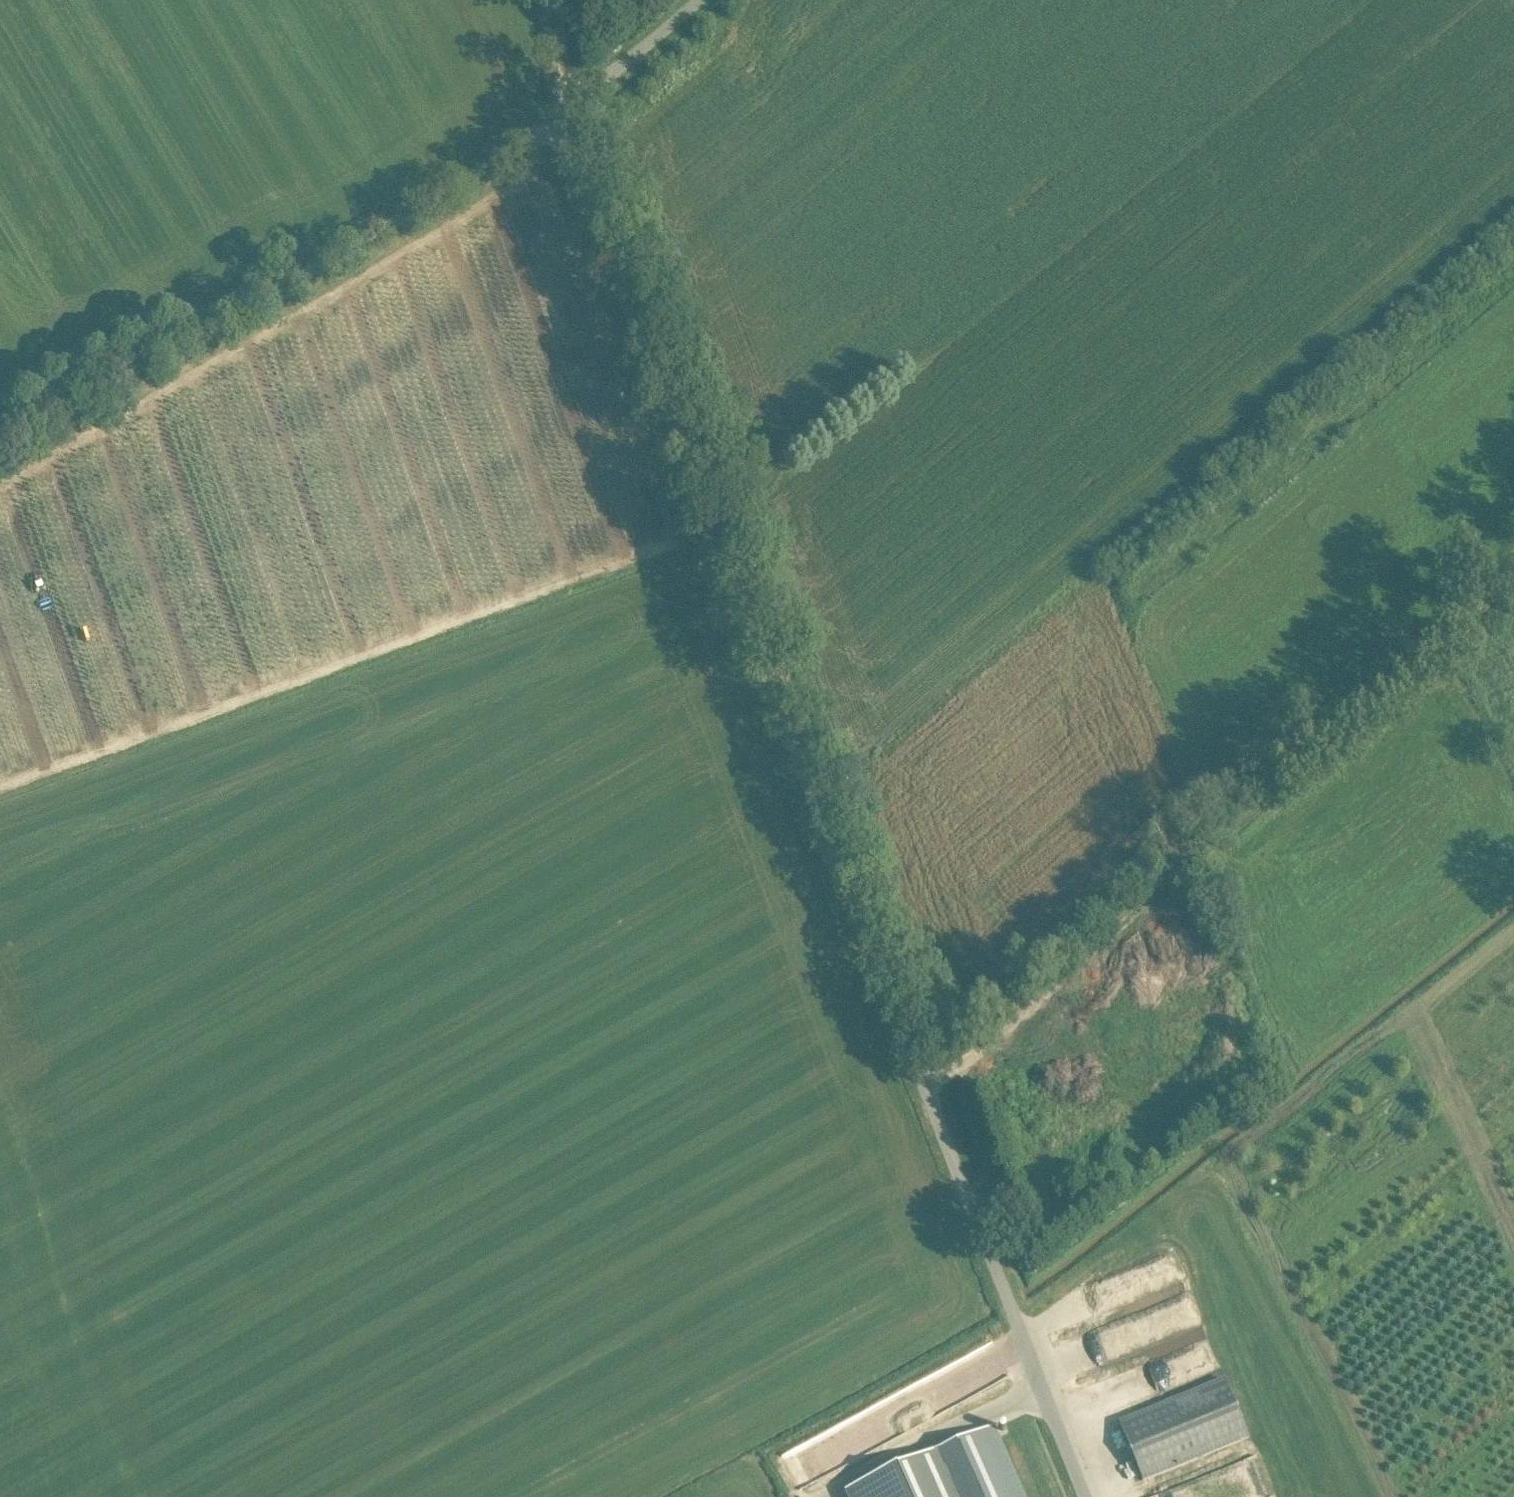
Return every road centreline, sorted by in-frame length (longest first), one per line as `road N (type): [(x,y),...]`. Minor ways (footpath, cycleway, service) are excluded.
road 1 (unclassified): [(1086,1496),(561,127)]
road 2 (track): [(924,1085),(966,1065),(1513,582)]
road 3 (unclassified): [(0,449),(561,127)]
road 4 (unclassified): [(561,127),(700,0)]
road 5 (track): [(561,127),(566,73),(557,0)]

